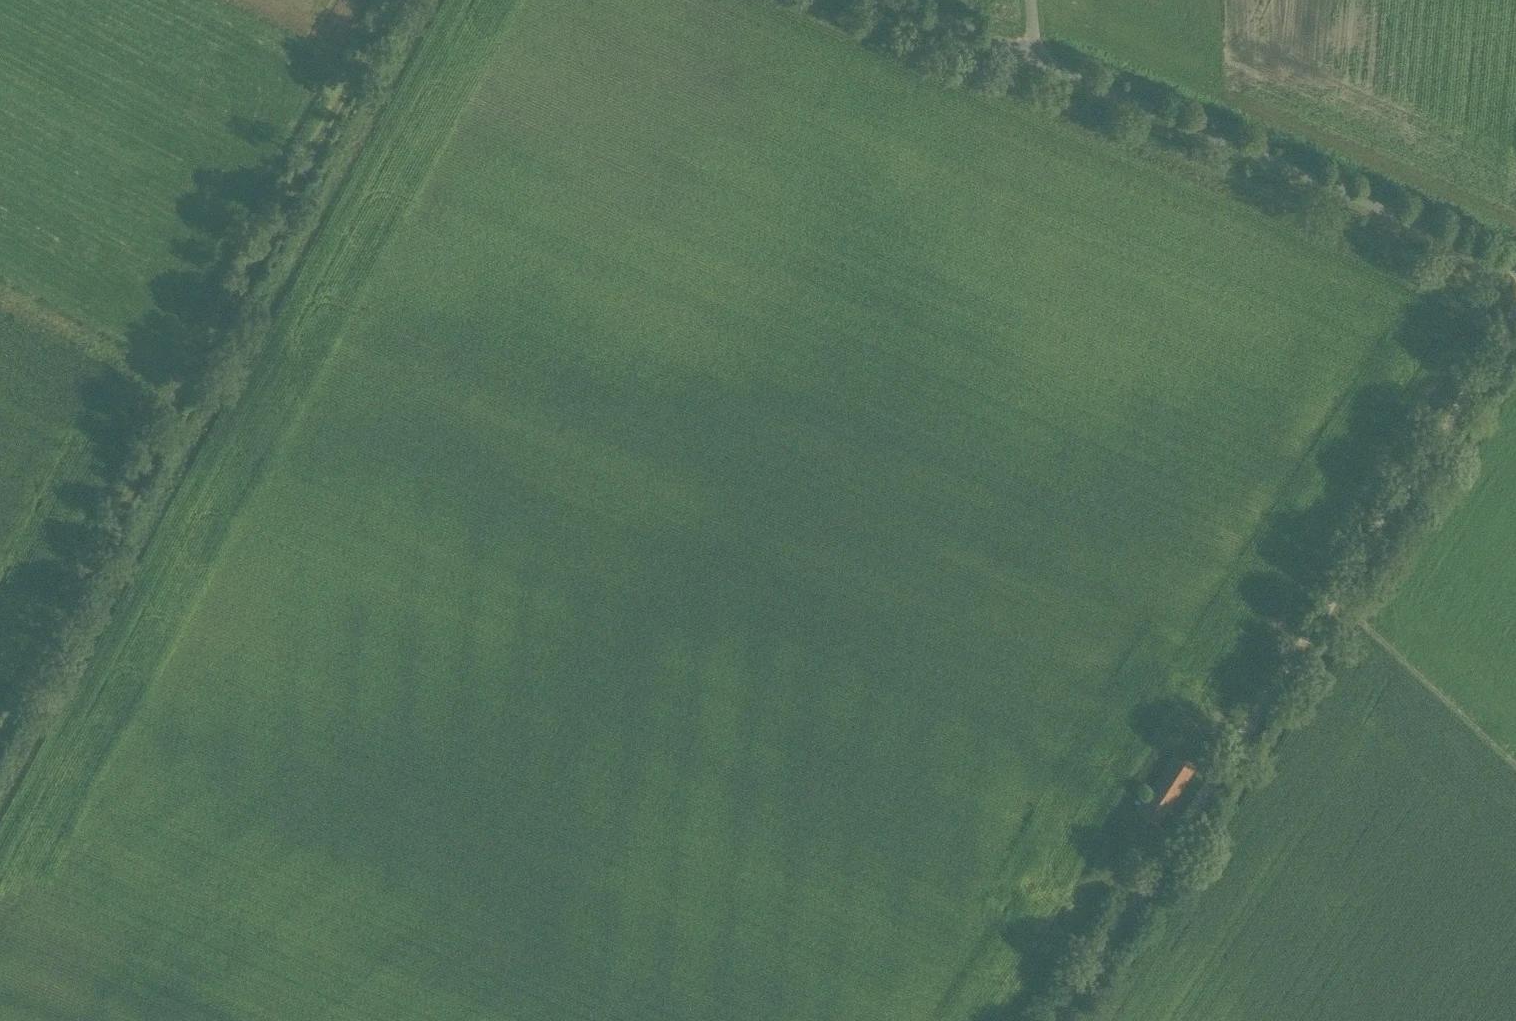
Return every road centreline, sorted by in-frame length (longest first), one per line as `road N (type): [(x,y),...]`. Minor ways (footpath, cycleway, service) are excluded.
road 1 (track): [(1053,1020),(1515,313)]
road 2 (track): [(0,741),(399,0)]
road 3 (unclassified): [(902,0),(1515,264)]

